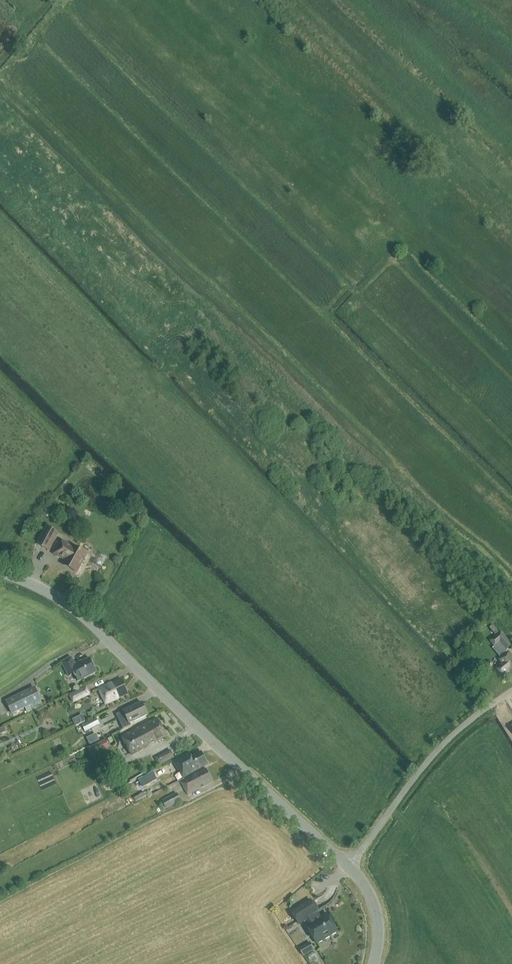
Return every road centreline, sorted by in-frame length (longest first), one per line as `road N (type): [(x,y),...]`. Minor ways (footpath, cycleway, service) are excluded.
road 1 (unclassified): [(346,864),(86,619),(0,572)]
road 2 (unclassified): [(346,864),(429,758),(511,690)]

